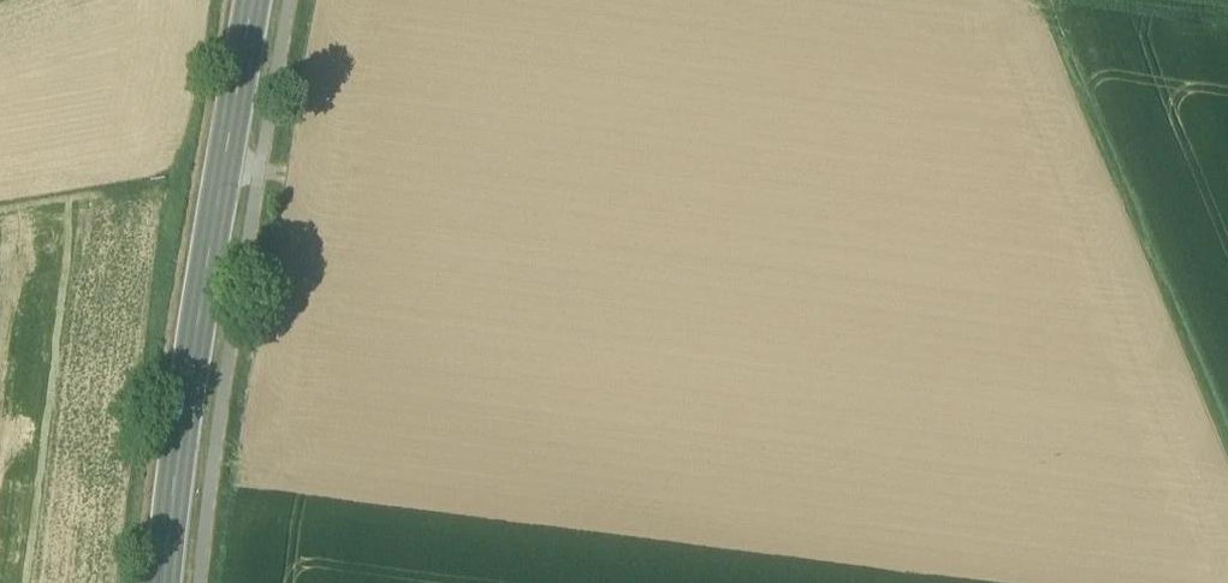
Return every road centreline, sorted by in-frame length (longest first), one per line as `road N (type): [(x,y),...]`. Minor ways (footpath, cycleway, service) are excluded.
road 1 (primary): [(166,582),(197,326),(256,0)]
road 2 (track): [(1227,423),(1055,0)]

